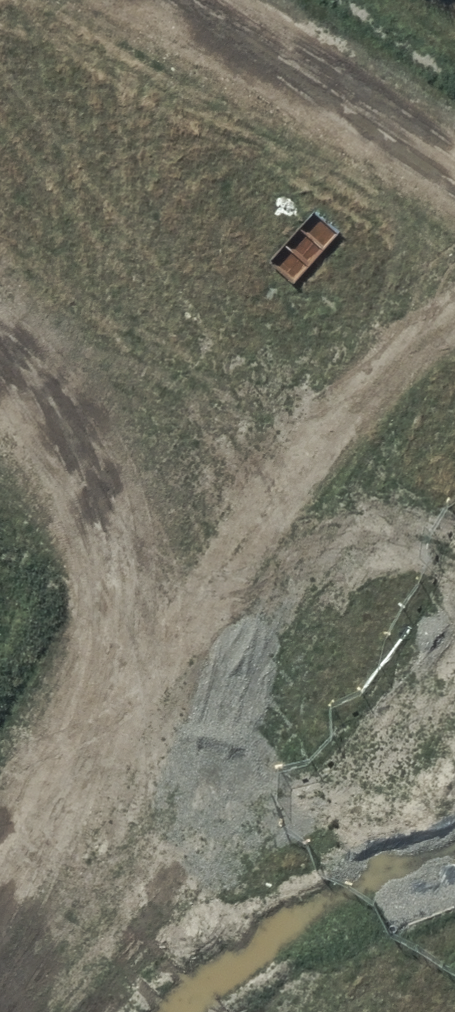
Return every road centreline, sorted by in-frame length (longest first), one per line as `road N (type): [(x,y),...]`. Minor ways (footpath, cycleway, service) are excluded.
road 1 (residential): [(69,1011),(88,928),(304,533)]
road 2 (residential): [(304,533),(0,309)]
road 3 (residential): [(304,533),(454,330)]
road 4 (residential): [(454,645),(304,533)]

